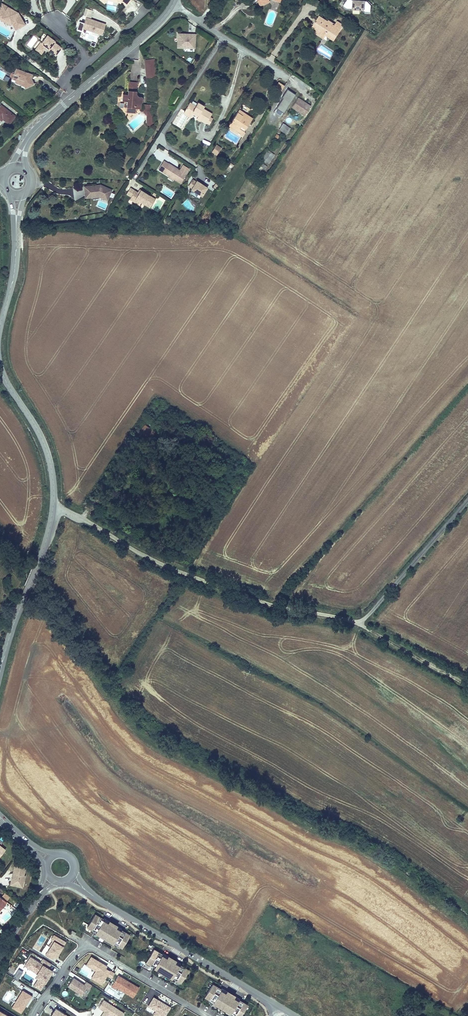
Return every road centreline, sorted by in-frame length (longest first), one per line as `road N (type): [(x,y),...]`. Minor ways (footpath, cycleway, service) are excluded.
road 1 (unclassified): [(363,623),(273,606),(184,574),(53,506)]
road 2 (residential): [(207,1015),(87,948),(34,1015)]
road 3 (residential): [(89,893),(277,1007)]
road 4 (tertiary): [(53,506),(0,671)]
road 5 (tertiary): [(0,368),(41,438),(53,506)]
road 6 (residential): [(289,78),(174,3)]
road 7 (tertiary): [(174,3),(75,95)]
road 8 (track): [(363,623),(467,682)]

